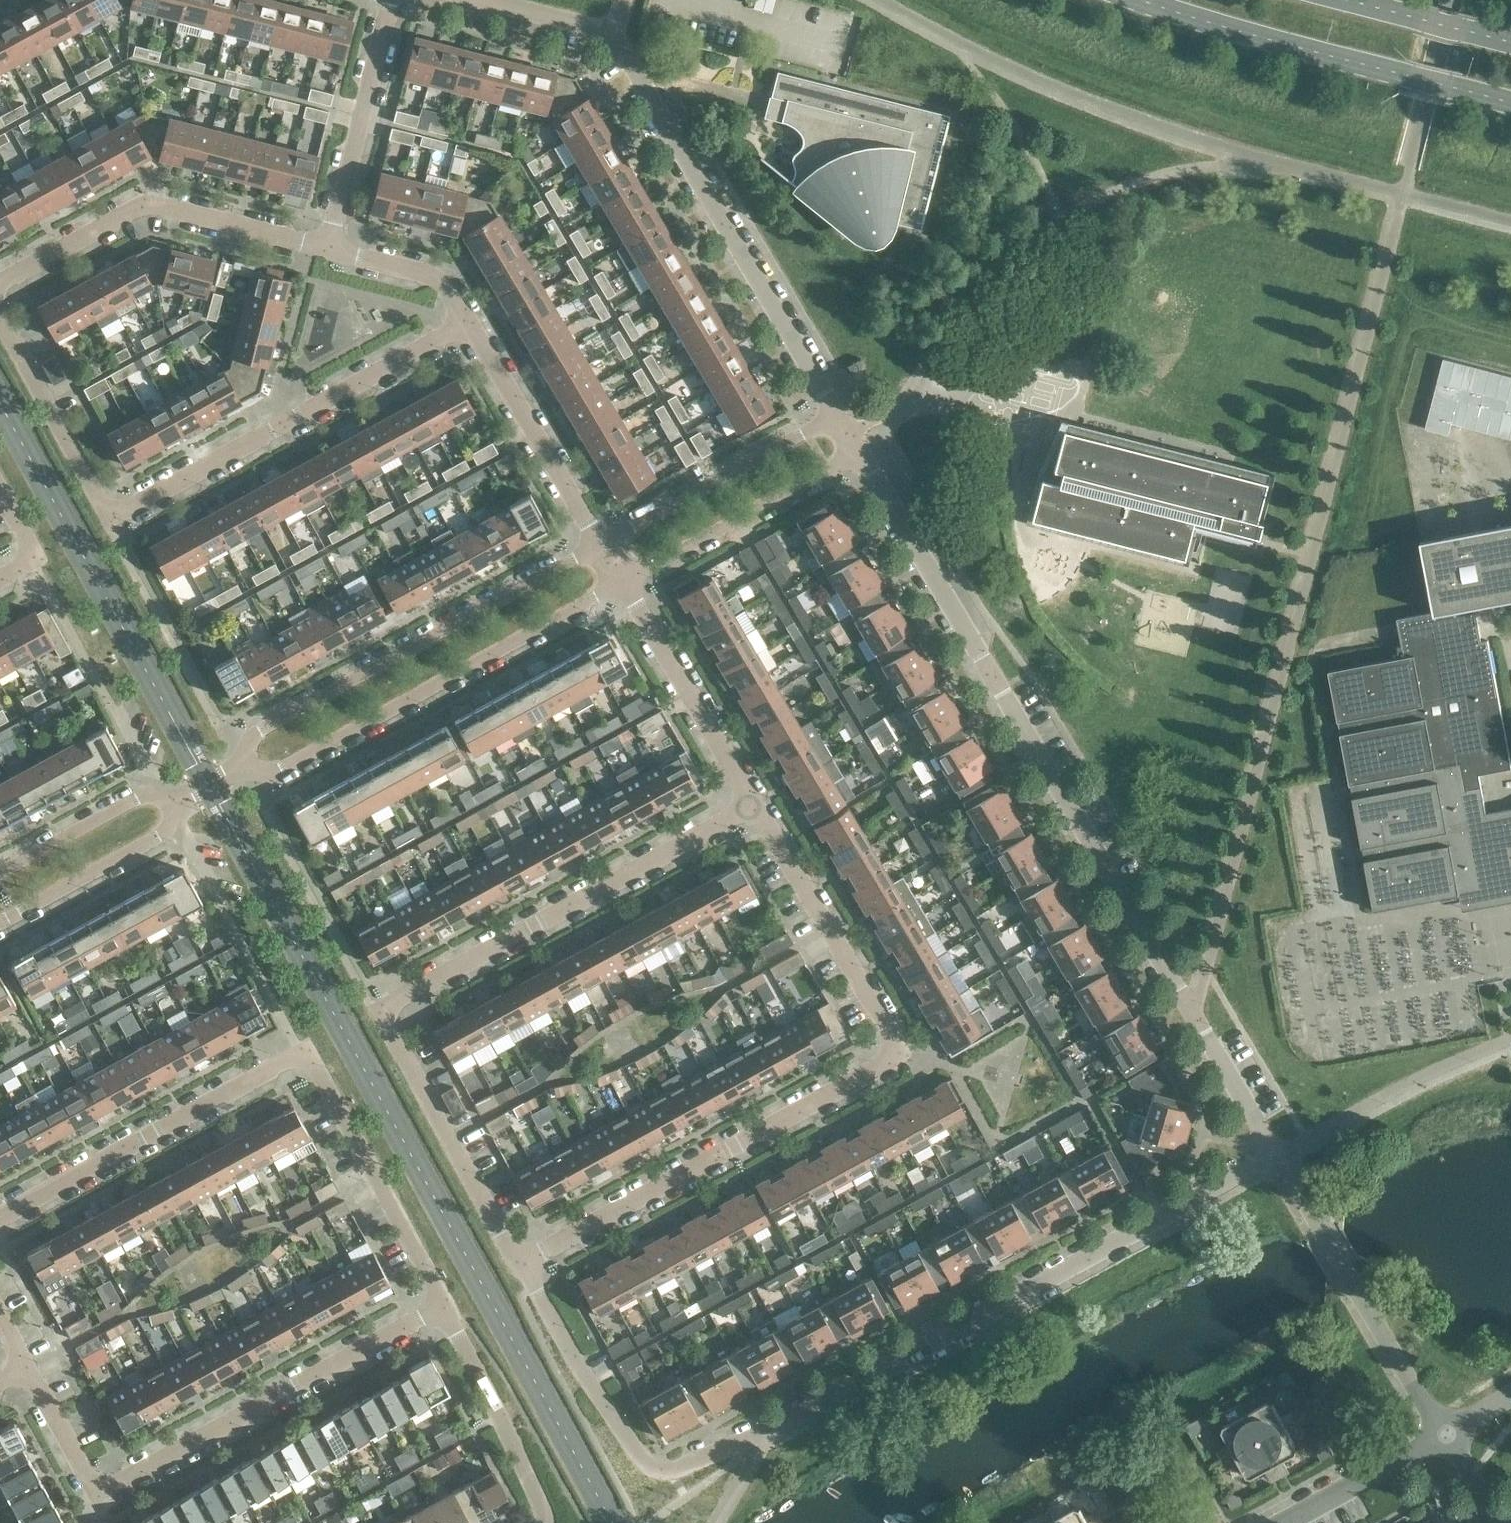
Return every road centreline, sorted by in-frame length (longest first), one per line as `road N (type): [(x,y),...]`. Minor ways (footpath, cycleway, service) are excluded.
road 1 (residential): [(522,1266),(643,1463),(668,1474),(768,1436),(1278,1164)]
road 2 (unclassified): [(1278,1164),(858,458)]
road 3 (residential): [(522,1266),(899,1058),(749,806)]
road 4 (residential): [(749,806),(379,1012),(522,1266)]
road 5 (residential): [(0,1220),(301,1052),(442,1305)]
road 6 (residential): [(0,330),(113,518),(476,327)]
road 7 (unclassified): [(830,411),(590,27),(474,0)]
road 8 (residential): [(442,1305),(99,1493),(28,1367)]
road 9 (residential): [(240,764),(287,770),(623,585)]
road 10 (residential): [(600,548),(255,736),(240,764)]
road 11 (secondary): [(1137,0),(1510,103)]
road 12 (residential): [(331,250),(146,207),(0,286)]
road 13 (unclassified): [(1446,1441),(1278,1164)]
road 14 (residential): [(830,411),(600,548)]
road 15 (residential): [(623,585),(858,458)]
road 16 (residential): [(331,250),(390,0)]
road 17 (residential): [(749,806),(623,585)]
road 18 (residential): [(600,548),(476,327)]
road 19 (residential): [(533,1522),(533,1482),(442,1305)]
road 20 (residential): [(0,922),(158,840),(167,810)]
road 21 (residential): [(167,810),(135,795),(0,869)]
road 22 (unclassified): [(1287,1522),(1446,1441)]
road 23 (residential): [(476,327),(451,282),(331,250)]
road 24 (secondary): [(1510,41),(1356,0)]

